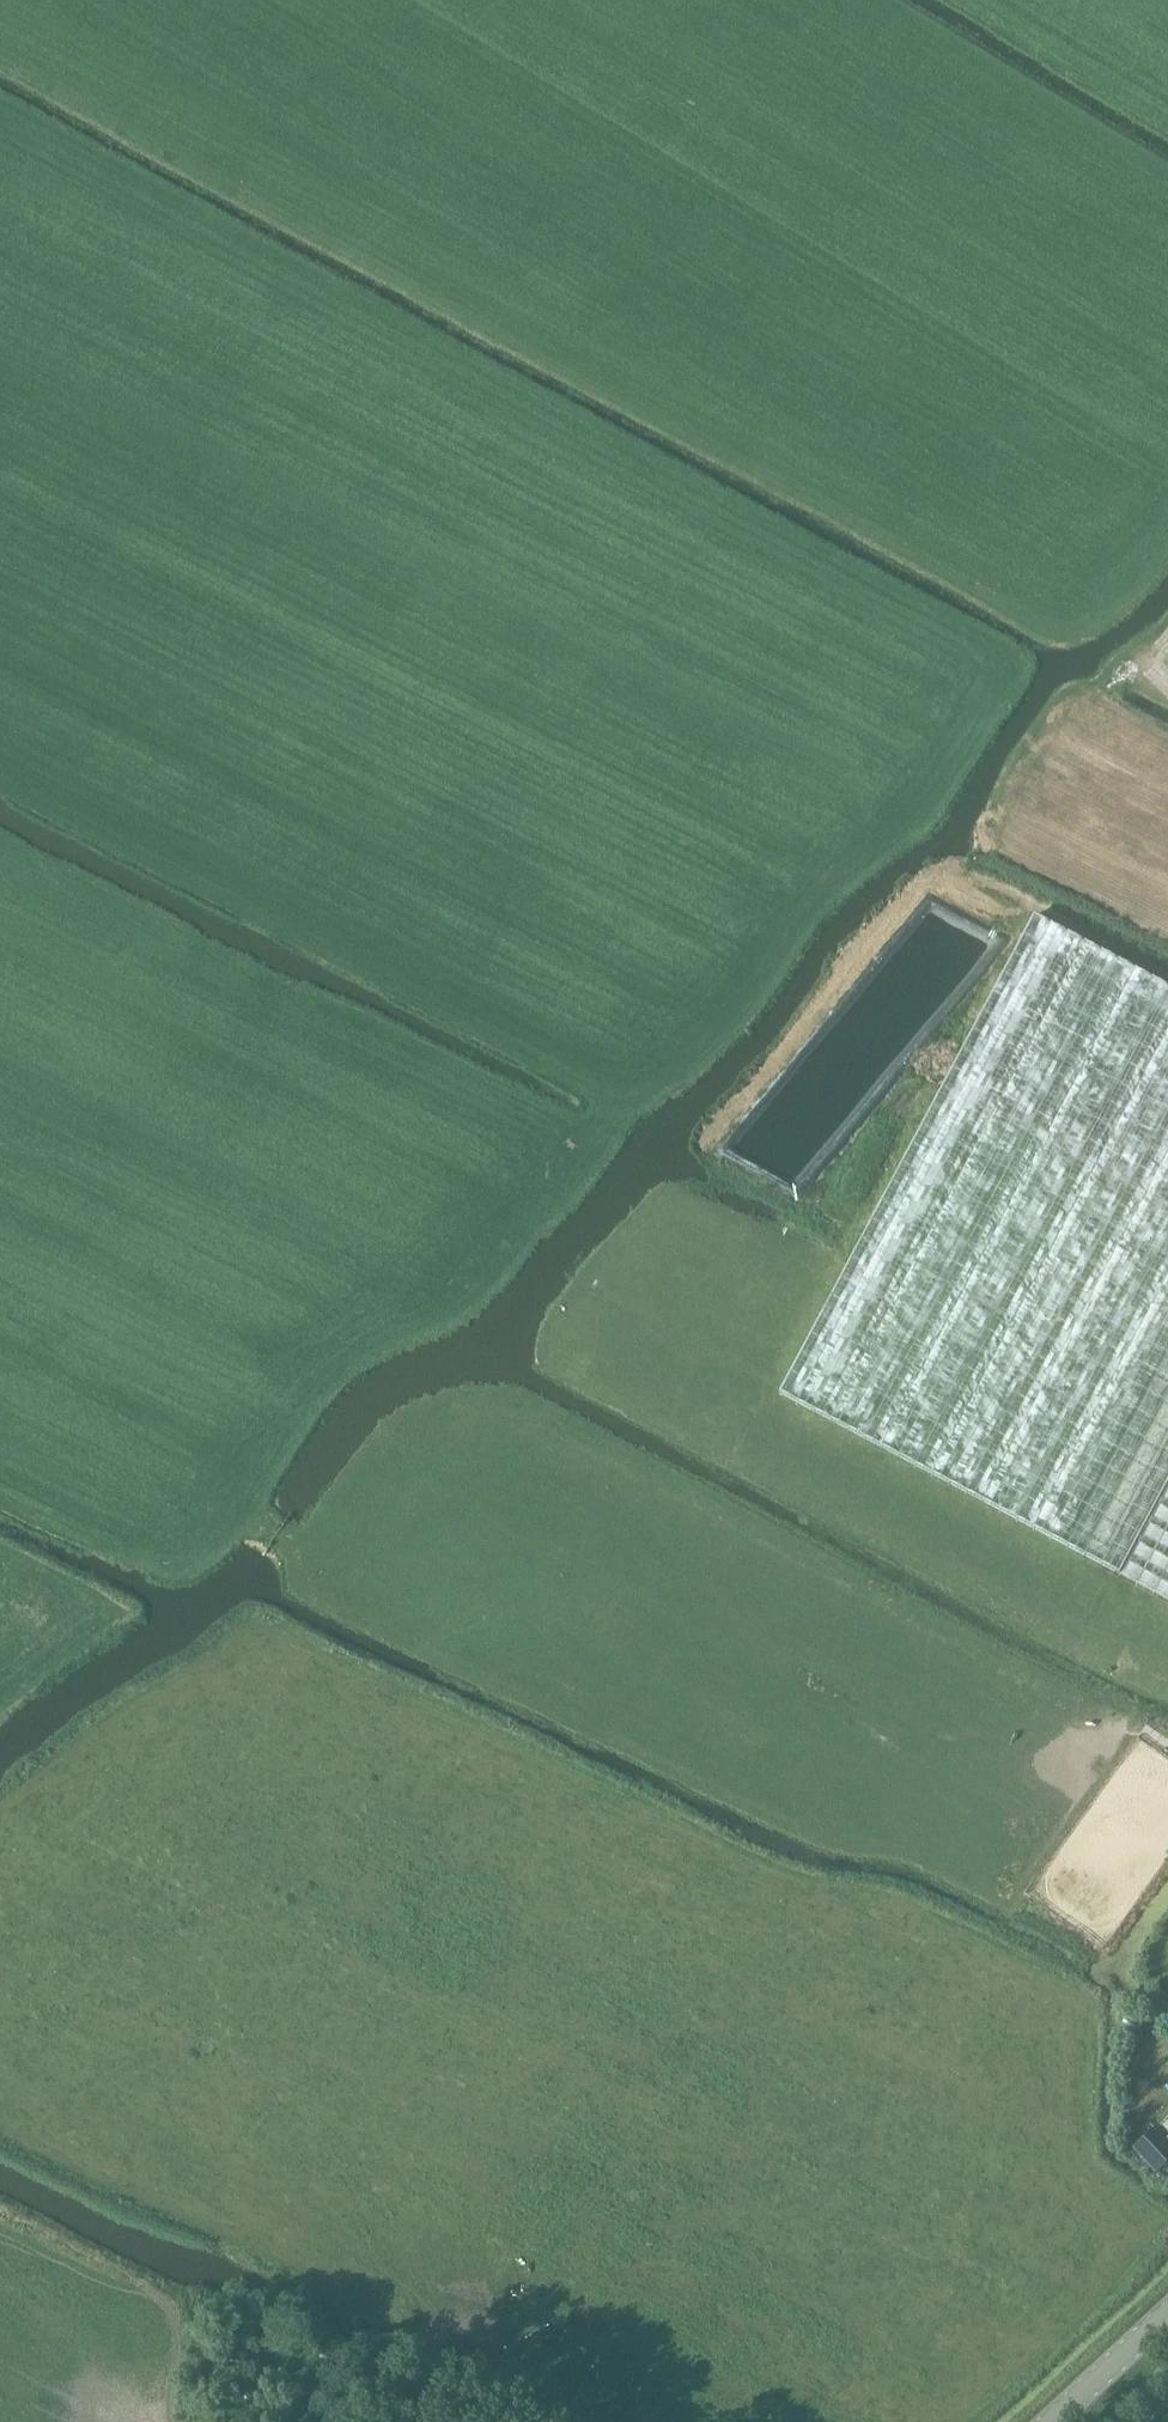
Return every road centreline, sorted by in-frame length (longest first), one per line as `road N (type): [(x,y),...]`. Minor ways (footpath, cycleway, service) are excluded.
road 1 (tertiary): [(1054,2421),(1167,2315)]

